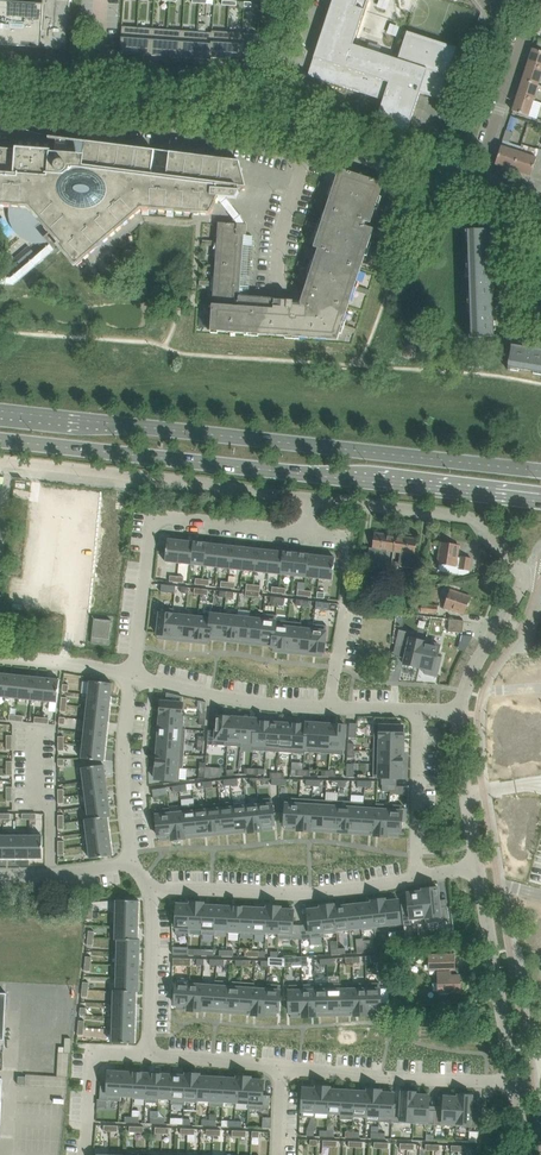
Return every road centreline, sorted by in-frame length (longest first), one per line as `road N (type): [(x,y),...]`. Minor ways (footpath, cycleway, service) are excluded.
road 1 (secondary): [(0,440),(540,502)]
road 2 (secondary): [(540,471),(0,412)]
road 3 (residential): [(307,533),(151,518),(133,676)]
road 4 (unclassified): [(0,461),(310,497)]
road 5 (residential): [(419,709),(283,705),(133,676)]
road 6 (residential): [(155,889),(311,893),(417,875)]
road 7 (residential): [(0,94),(256,114)]
road 8 (unclassified): [(310,497),(460,515),(523,576)]
road 9 (residential): [(256,114),(476,186)]
road 10 (residential): [(512,1077),(281,1067)]
road 11 (unclassified): [(512,1077),(477,862)]
road 12 (residential): [(476,186),(538,0)]
road 13 (residential): [(133,676),(123,762),(127,854)]
road 14 (residential): [(540,335),(506,323),(495,192)]
road 15 (residential): [(419,709),(417,875)]
road 16 (residential): [(155,889),(147,1054)]
road 17 (residential): [(147,1054),(100,1051),(89,1058),(84,1154)]
road 18 (unclassified): [(477,862),(461,772),(463,709)]
road 19 (unclassified): [(463,709),(523,576)]
road 20 (residential): [(133,676),(0,655)]
road 21 (residential): [(281,1067),(147,1054)]
road 22 (residential): [(0,874),(111,865),(127,854)]
road 23 (residential): [(256,114),(294,0)]

